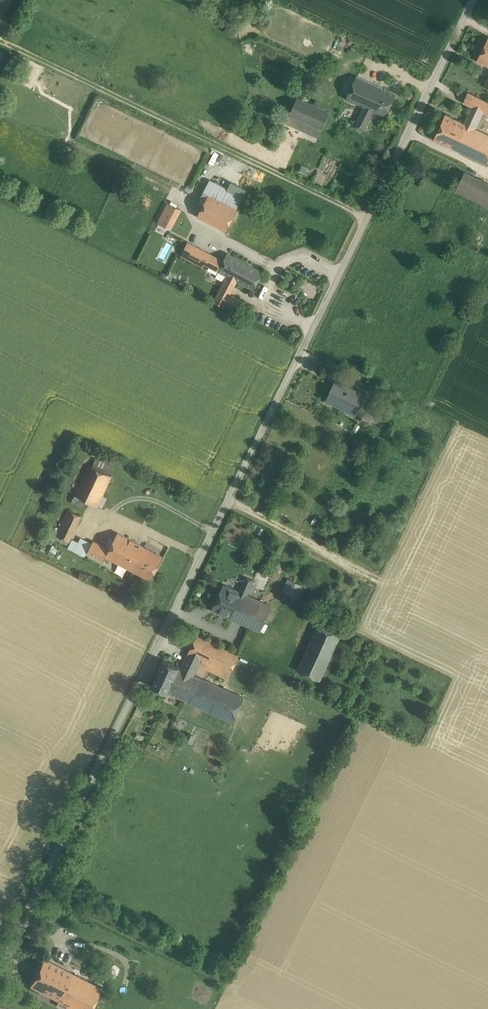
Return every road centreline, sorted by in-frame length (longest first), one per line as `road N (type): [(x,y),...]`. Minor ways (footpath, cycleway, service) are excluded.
road 1 (unclassified): [(473,0),(0,970)]
road 2 (track): [(366,217),(0,39)]
road 3 (track): [(41,885),(243,990),(308,856)]
road 4 (track): [(229,499),(408,597)]

